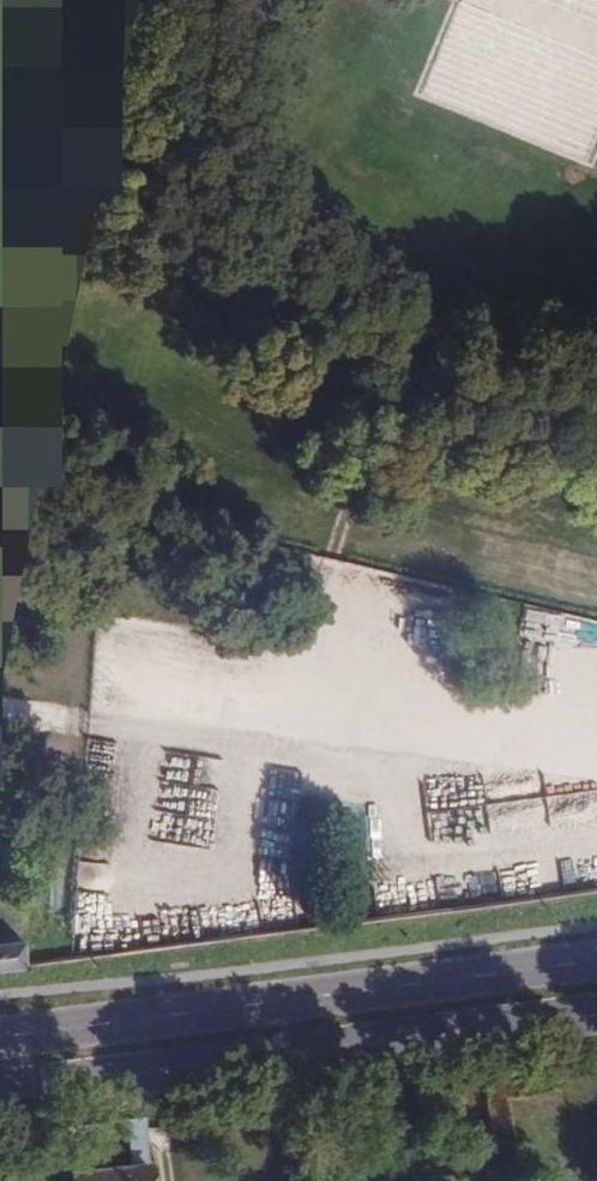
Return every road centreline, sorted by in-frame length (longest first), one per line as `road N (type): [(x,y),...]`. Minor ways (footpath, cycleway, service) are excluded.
road 1 (track): [(174,0),(172,85),(193,173),(231,247),(271,297),(320,338),(408,385),(504,405),(596,398)]
road 2 (primary): [(596,963),(0,1039)]
road 3 (primary): [(0,1092),(596,1017)]

